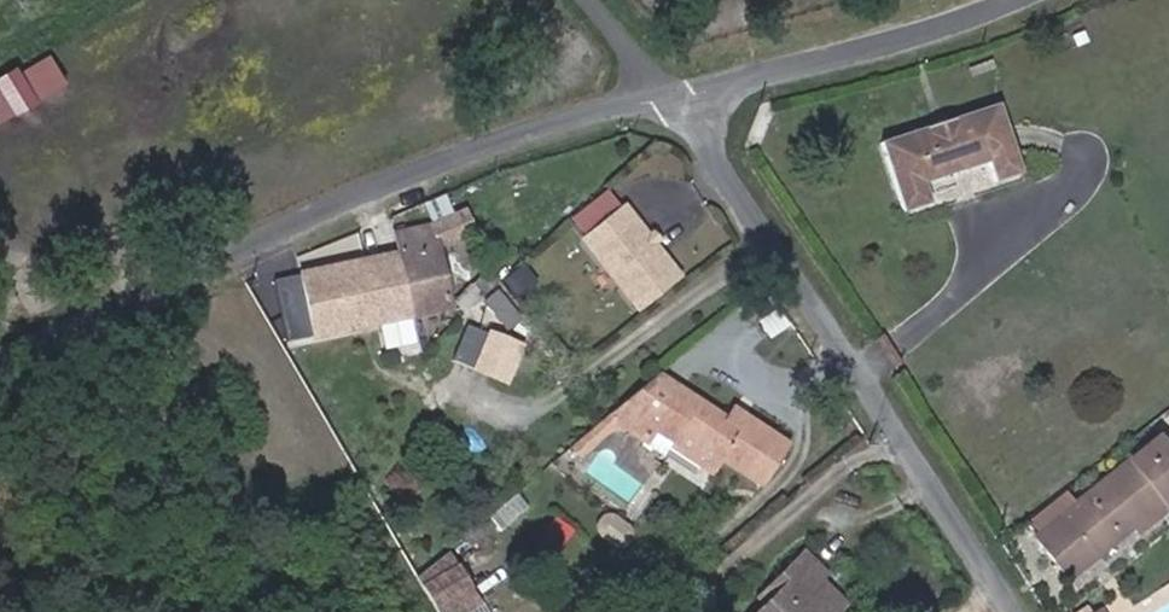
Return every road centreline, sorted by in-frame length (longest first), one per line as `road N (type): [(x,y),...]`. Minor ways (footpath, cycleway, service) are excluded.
road 1 (unclassified): [(0,364),(263,270),(682,96)]
road 2 (unclassified): [(682,96),(856,329),(1032,611)]
road 3 (unclassified): [(682,96),(1018,17),(1050,0)]
road 4 (unclassified): [(597,0),(682,96)]

